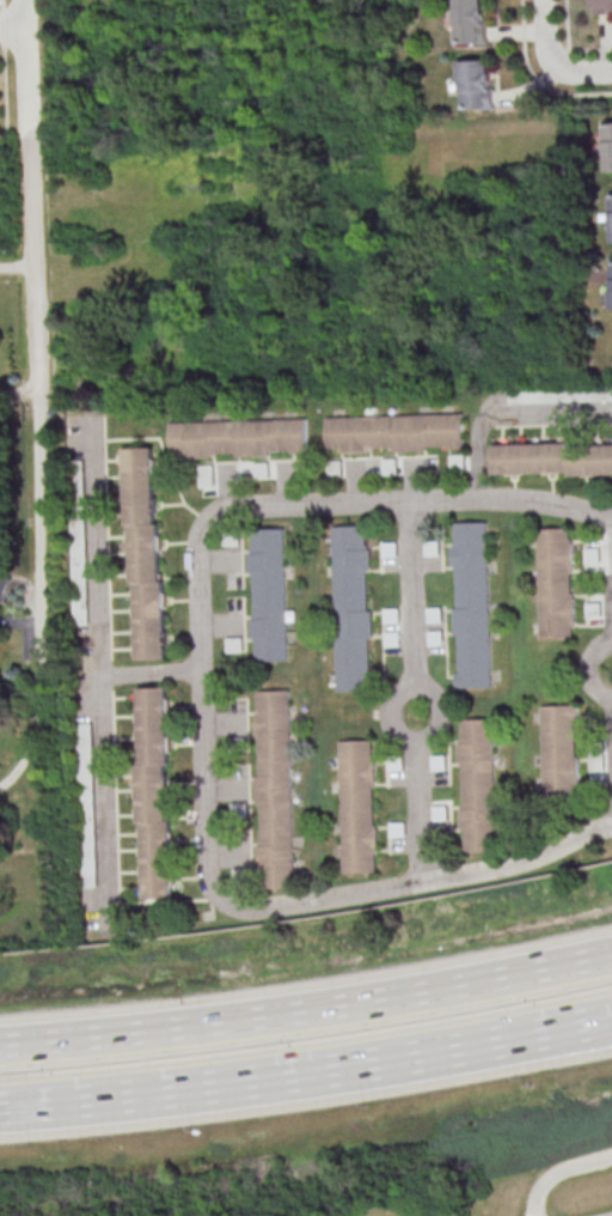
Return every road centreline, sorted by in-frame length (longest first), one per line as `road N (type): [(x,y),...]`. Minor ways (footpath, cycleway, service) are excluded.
road 1 (motorway): [(611,954),(328,1008),(0,1044)]
road 2 (motorway): [(0,1108),(280,1077),(513,1039)]
road 3 (residential): [(39,388),(28,0)]
road 4 (residential): [(42,656),(39,388)]

